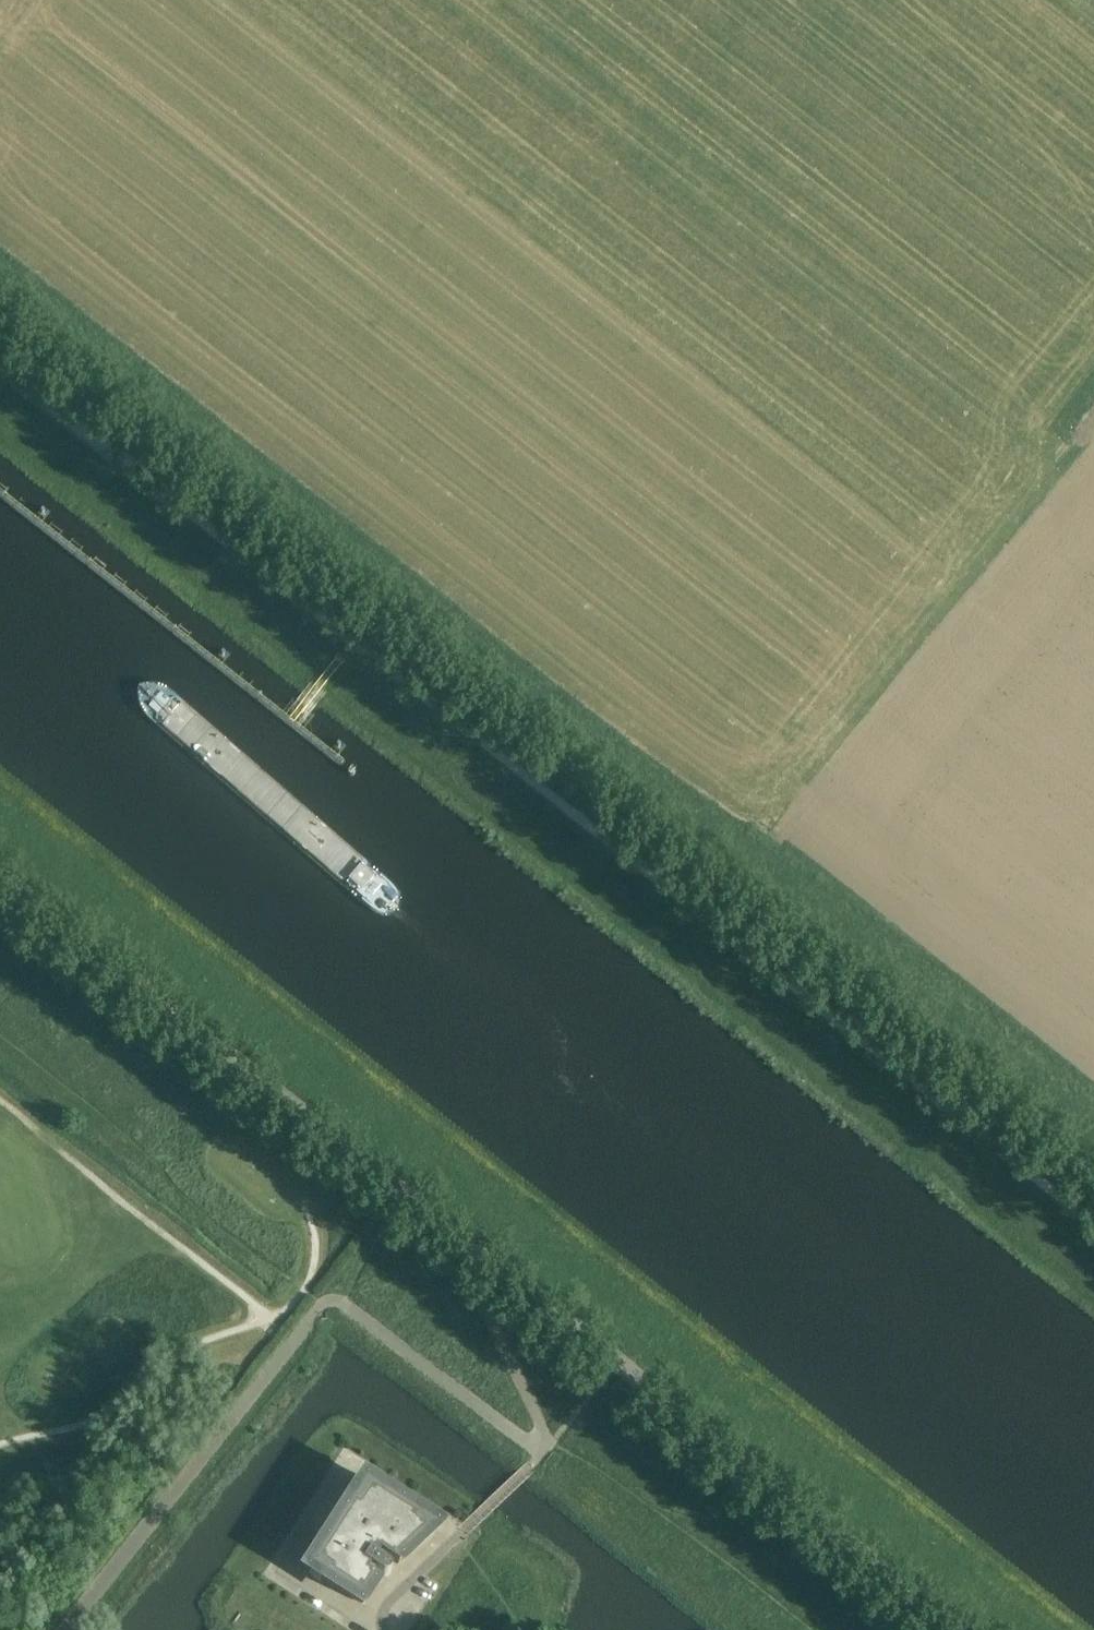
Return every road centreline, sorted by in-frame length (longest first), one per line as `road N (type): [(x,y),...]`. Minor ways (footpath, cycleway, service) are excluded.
road 1 (tertiary): [(957,1629),(0,877)]
road 2 (residential): [(383,1629),(384,1608),(460,1532)]

